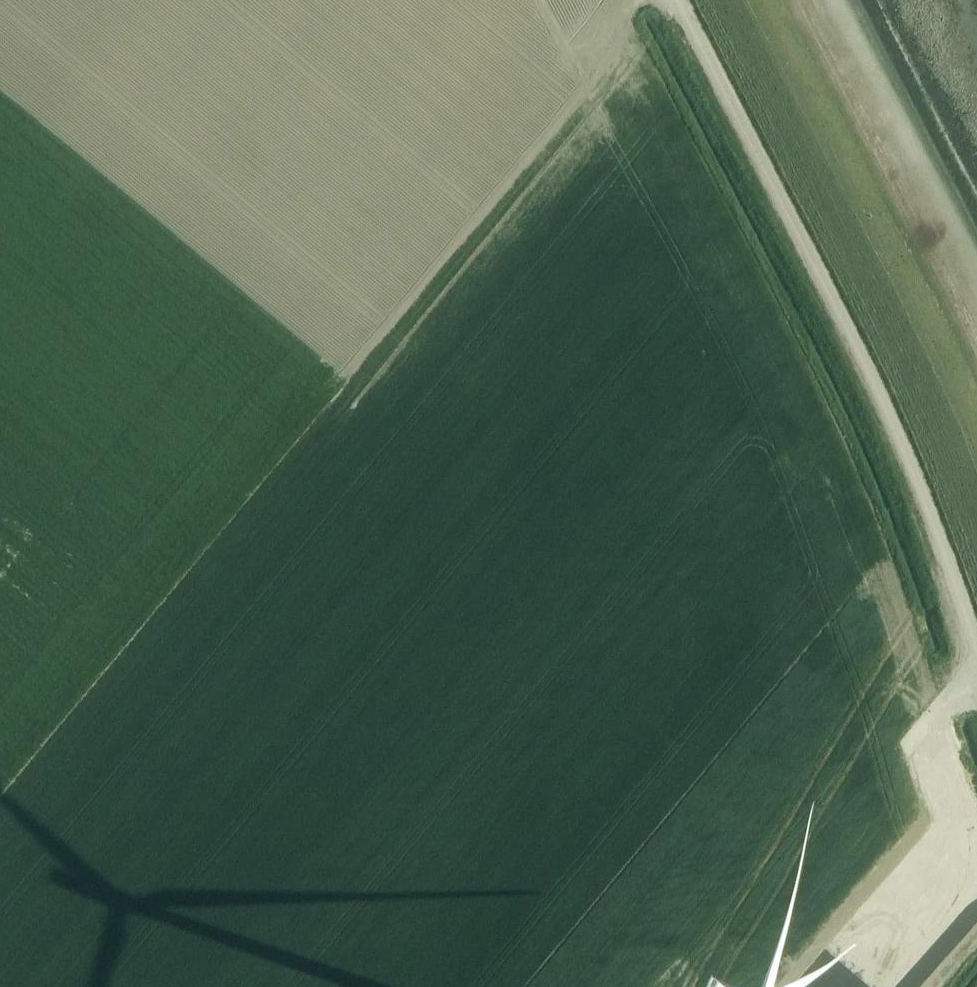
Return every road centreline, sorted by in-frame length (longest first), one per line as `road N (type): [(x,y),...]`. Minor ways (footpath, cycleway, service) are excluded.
road 1 (unclassified): [(976,653),(941,537),(782,178),(684,0)]
road 2 (track): [(976,679),(957,687),(713,977)]

